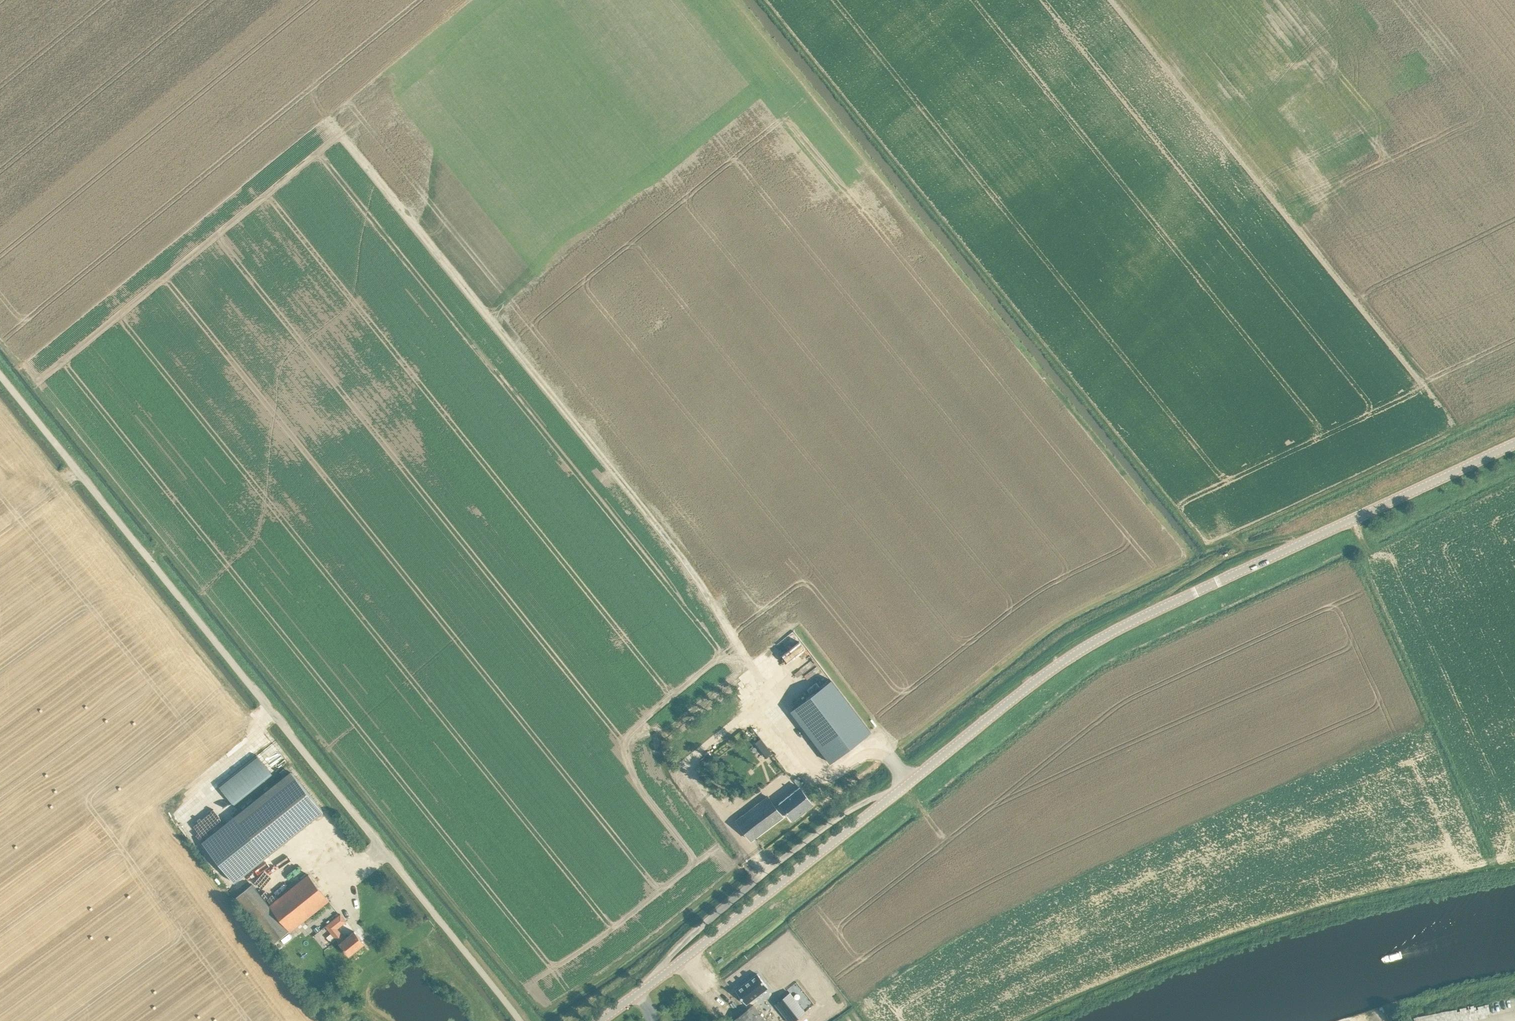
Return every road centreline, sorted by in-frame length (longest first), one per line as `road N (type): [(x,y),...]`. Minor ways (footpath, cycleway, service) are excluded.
road 1 (tertiary): [(602,1020),(1069,660),(1132,620),(1514,445)]
road 2 (unclassified): [(512,1020),(0,382)]

